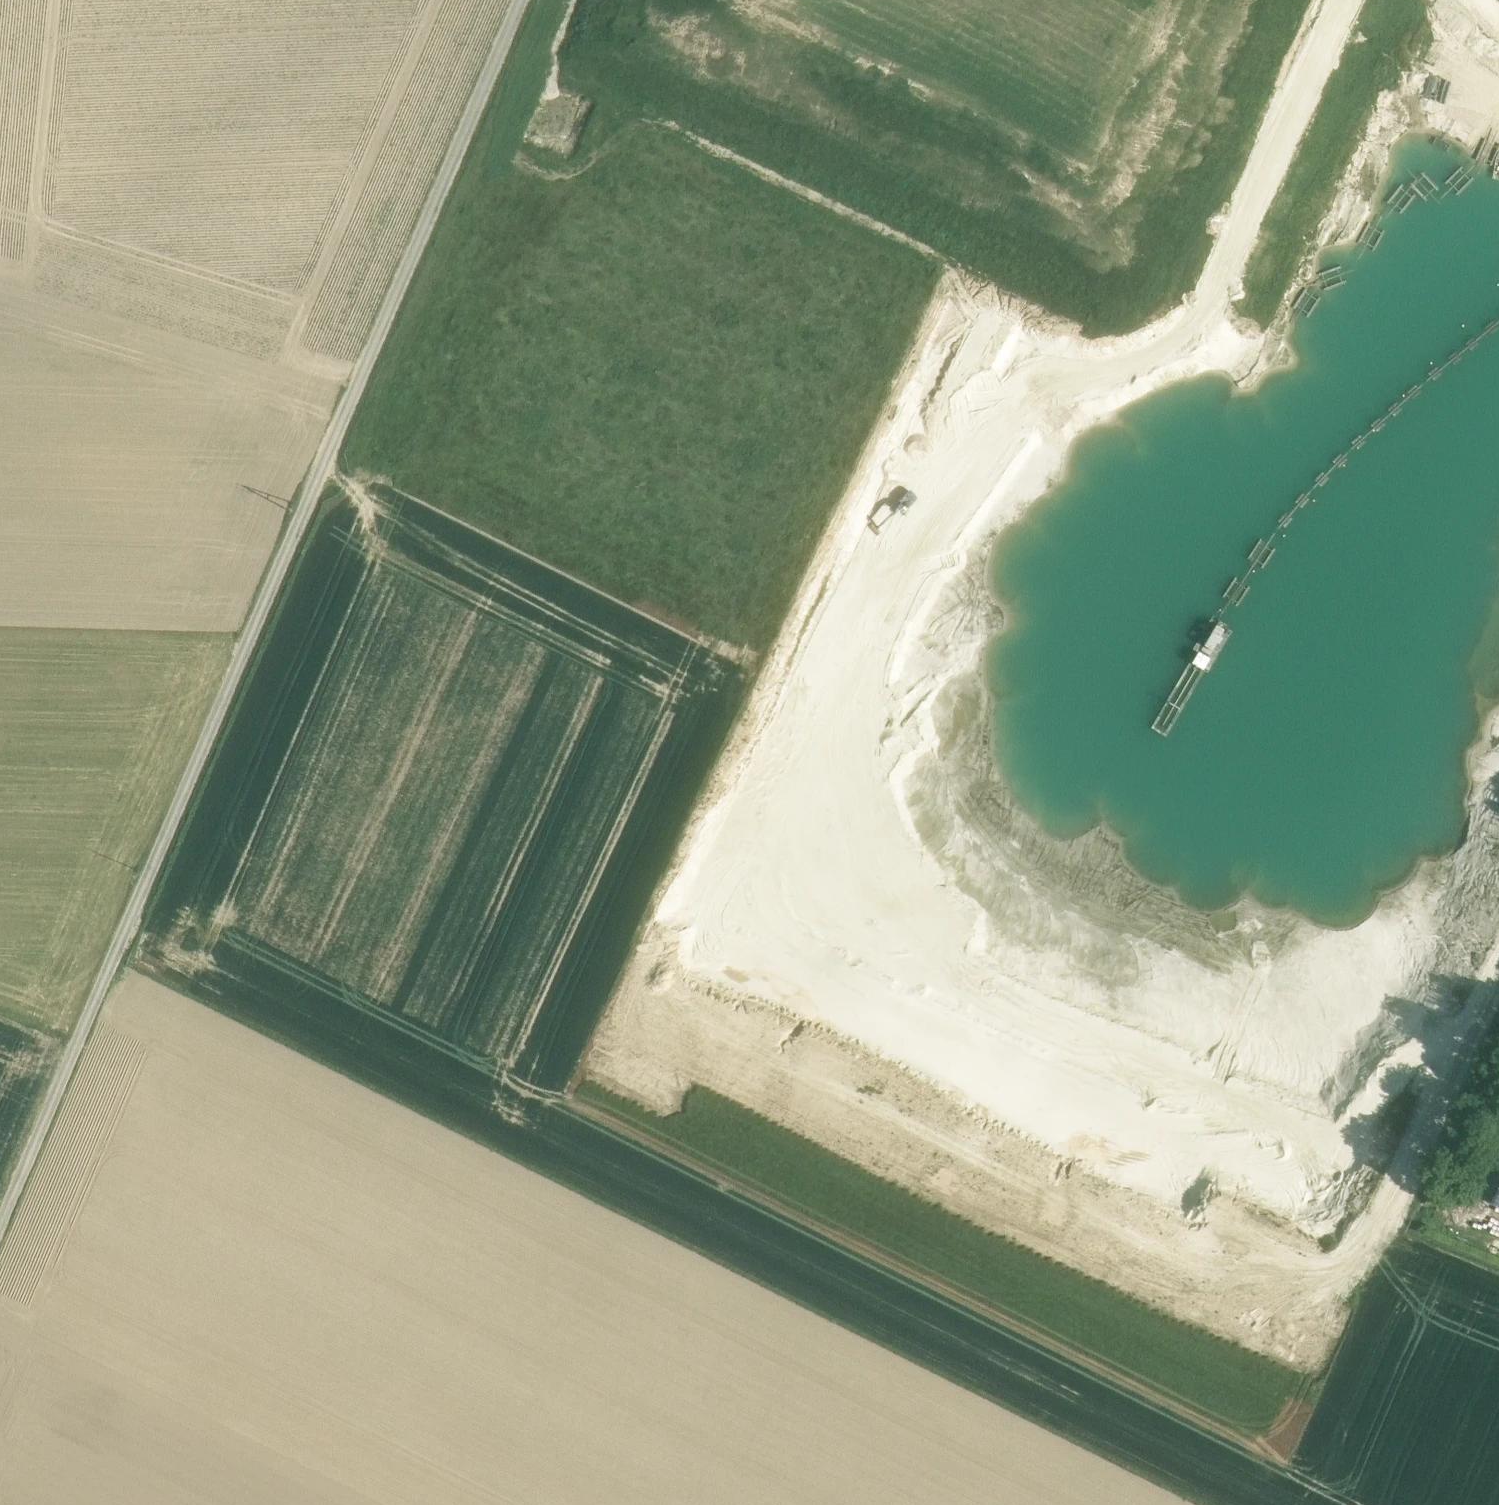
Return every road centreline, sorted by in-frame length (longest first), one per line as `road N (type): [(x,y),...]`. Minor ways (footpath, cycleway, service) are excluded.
road 1 (unclassified): [(0,1234),(528,0)]

